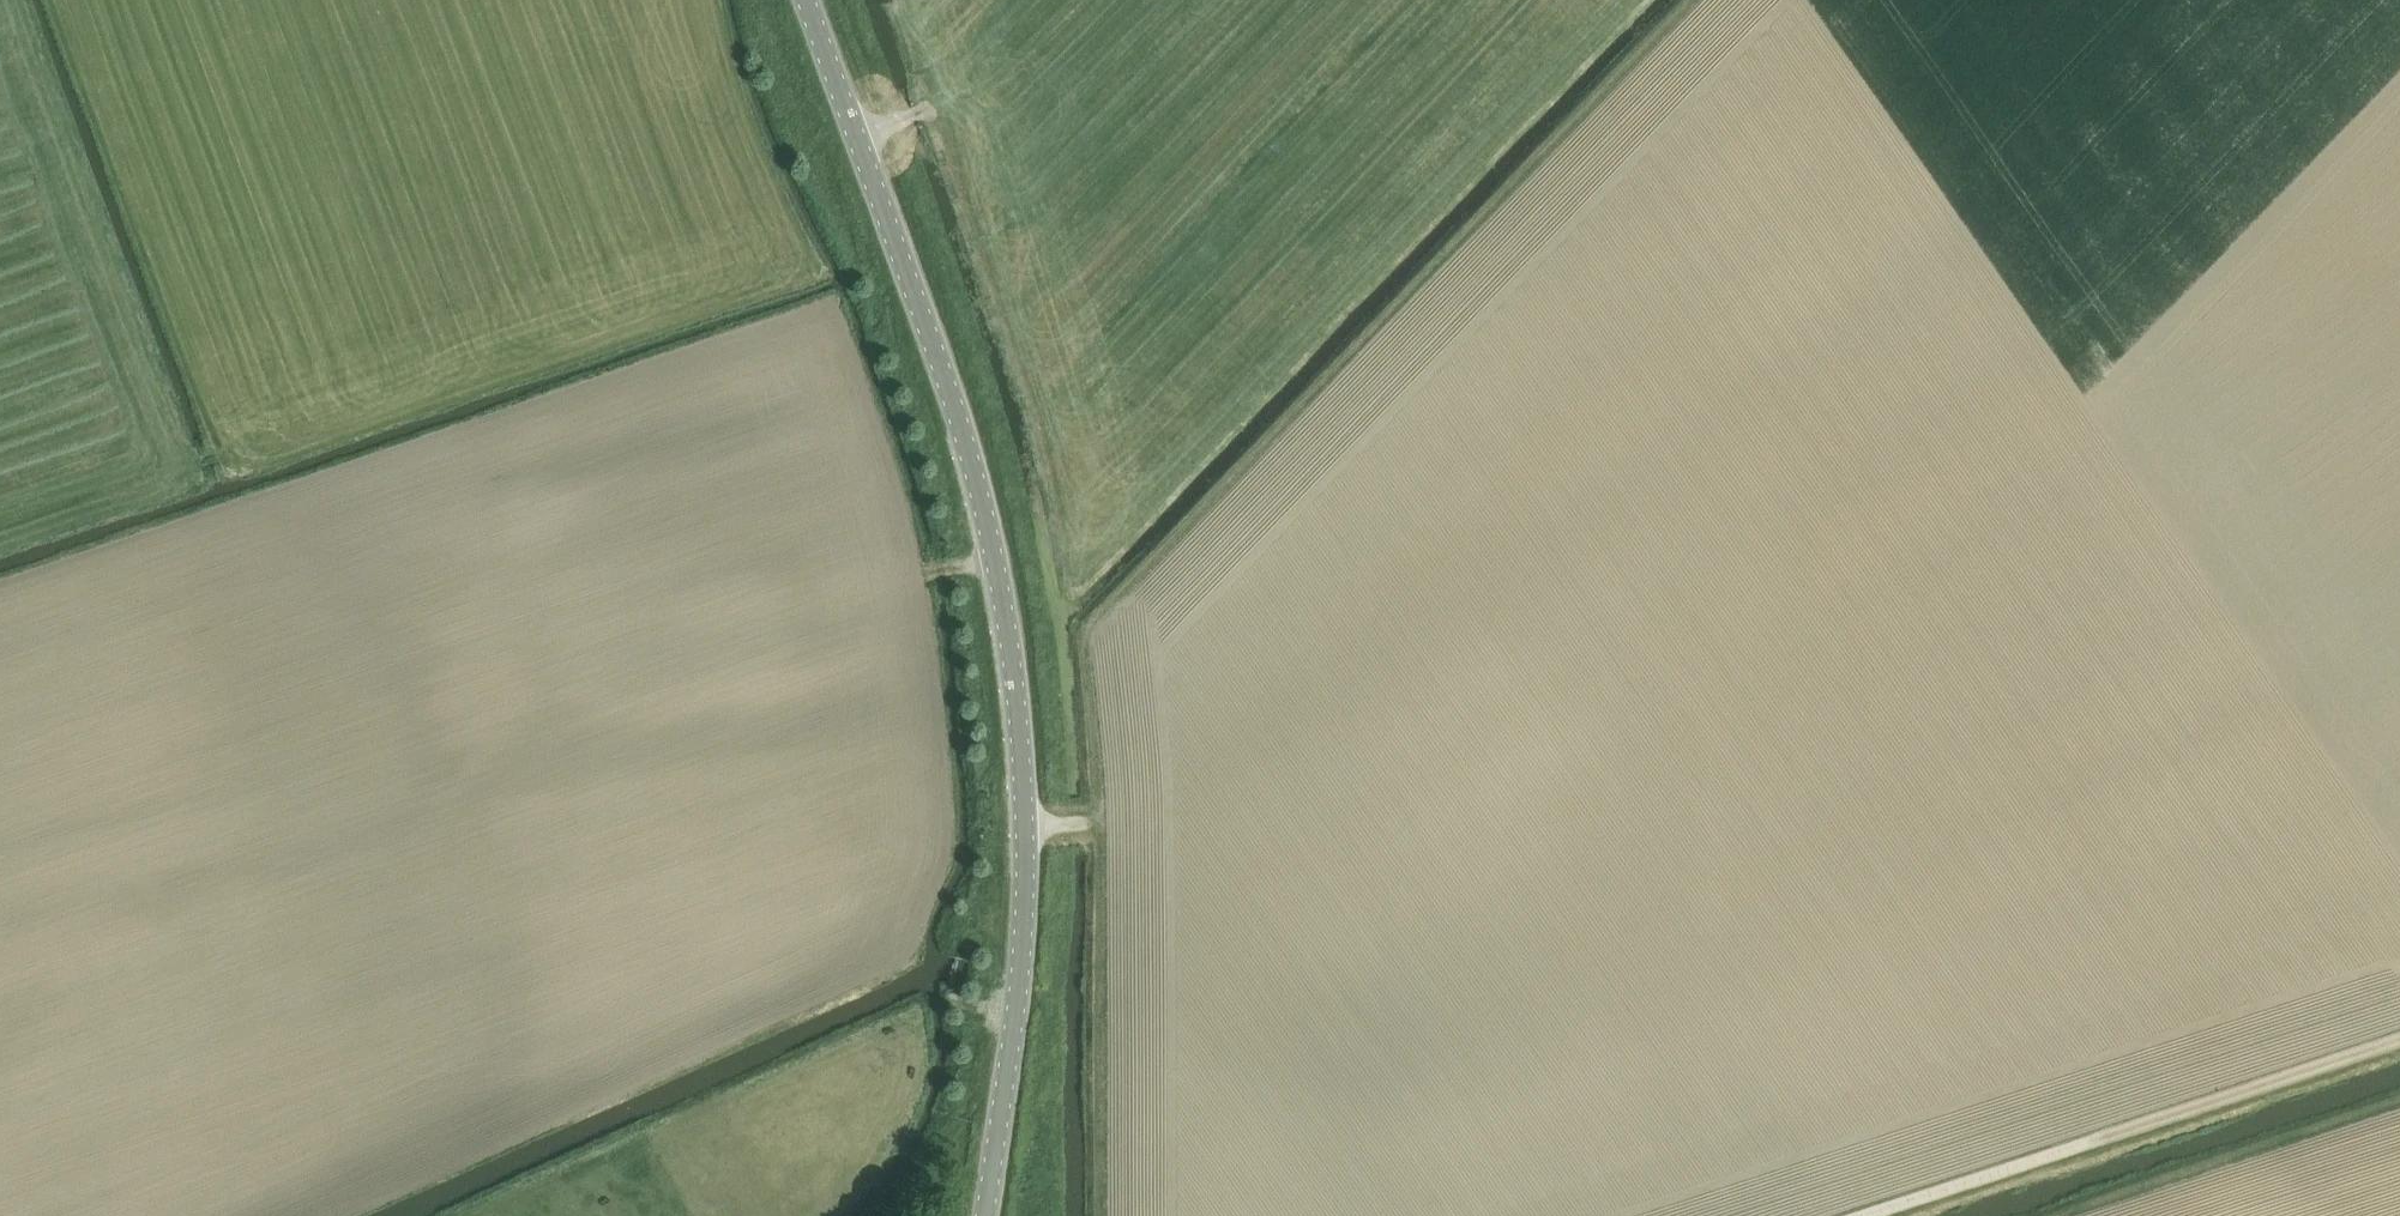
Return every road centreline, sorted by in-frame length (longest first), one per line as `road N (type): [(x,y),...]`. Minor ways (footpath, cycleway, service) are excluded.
road 1 (unclassified): [(981,1215),(1022,932),(1029,826),(1022,703),(981,482),(808,0)]
road 2 (track): [(1866,1215),(2399,1042)]

